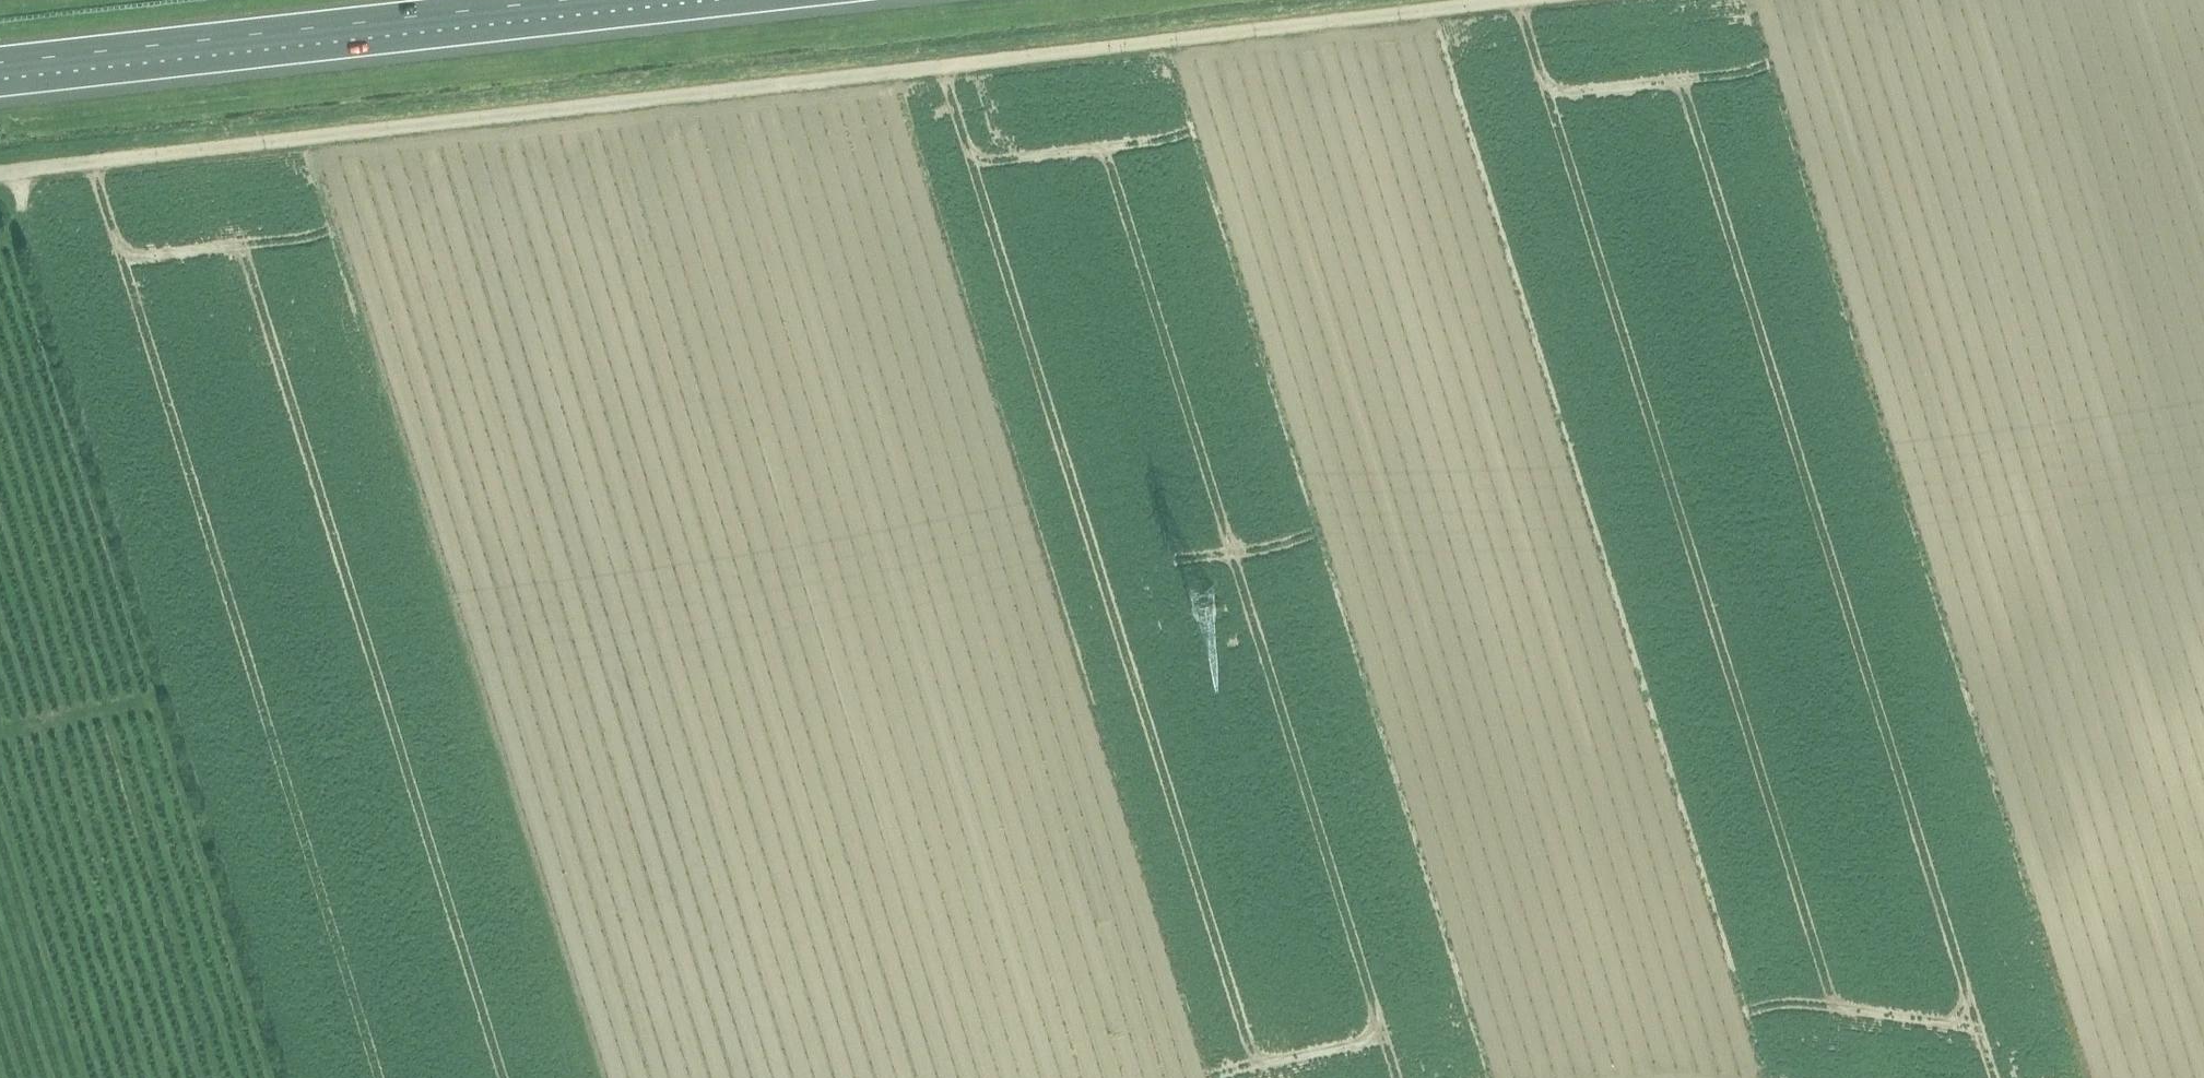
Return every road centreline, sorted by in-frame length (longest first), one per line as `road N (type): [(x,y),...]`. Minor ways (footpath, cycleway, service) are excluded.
road 1 (motorway): [(0,62),(558,0)]

